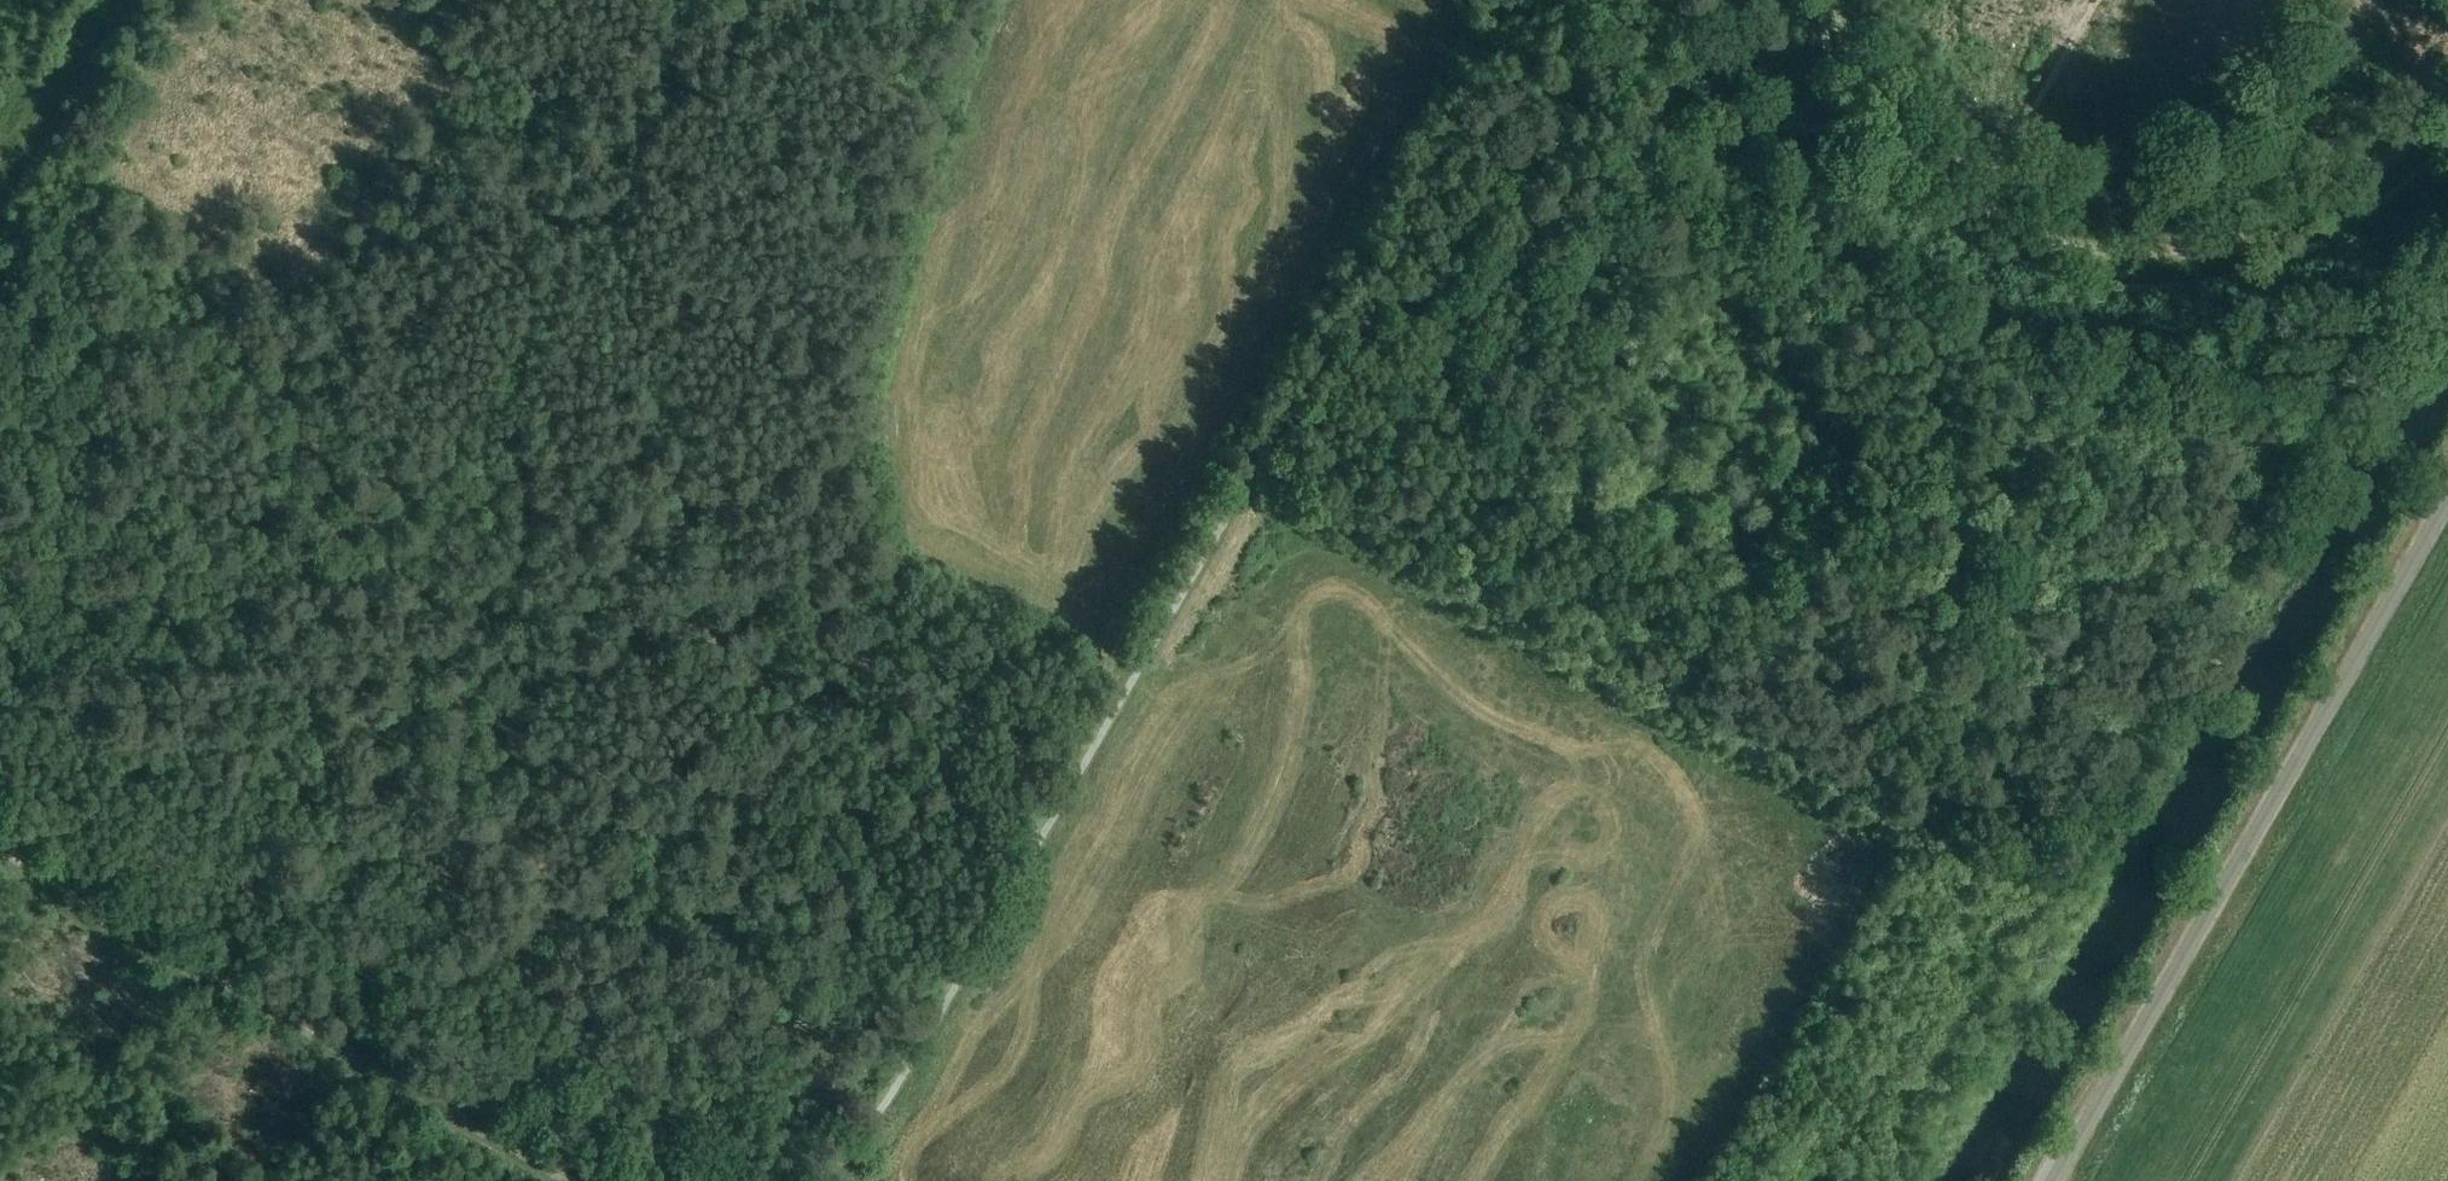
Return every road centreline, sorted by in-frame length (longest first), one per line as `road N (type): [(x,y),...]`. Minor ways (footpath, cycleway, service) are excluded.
road 1 (unclassified): [(2447,491),(2043,1180)]
road 2 (track): [(576,1180),(0,849)]

